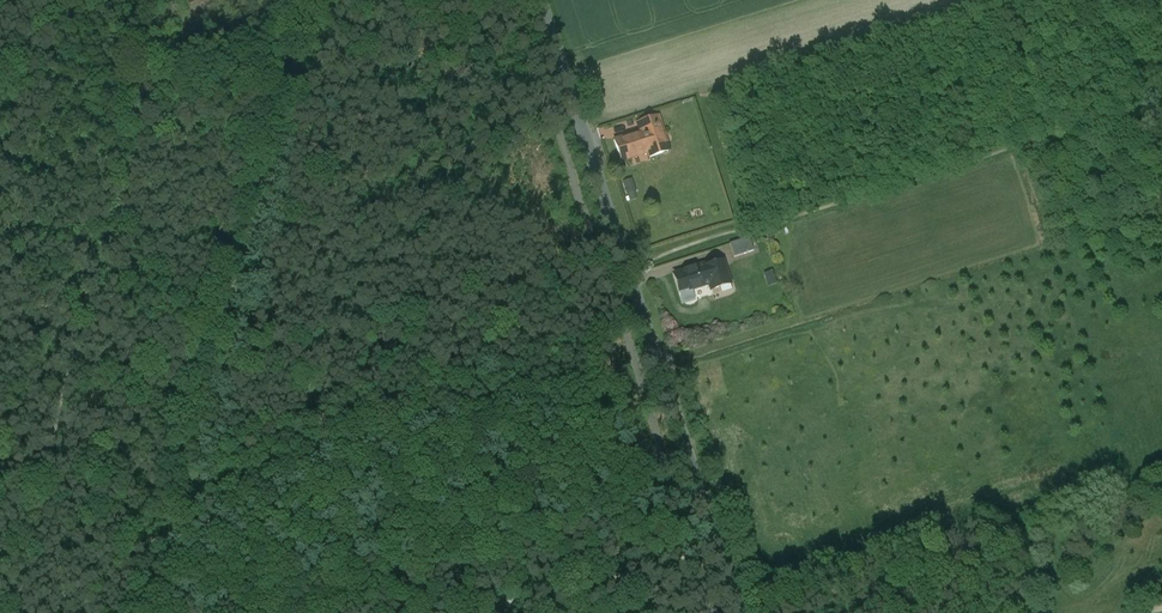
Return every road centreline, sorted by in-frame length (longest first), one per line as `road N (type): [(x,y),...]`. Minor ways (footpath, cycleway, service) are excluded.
road 1 (unclassified): [(737,612),(539,0)]
road 2 (track): [(147,612),(295,61)]

